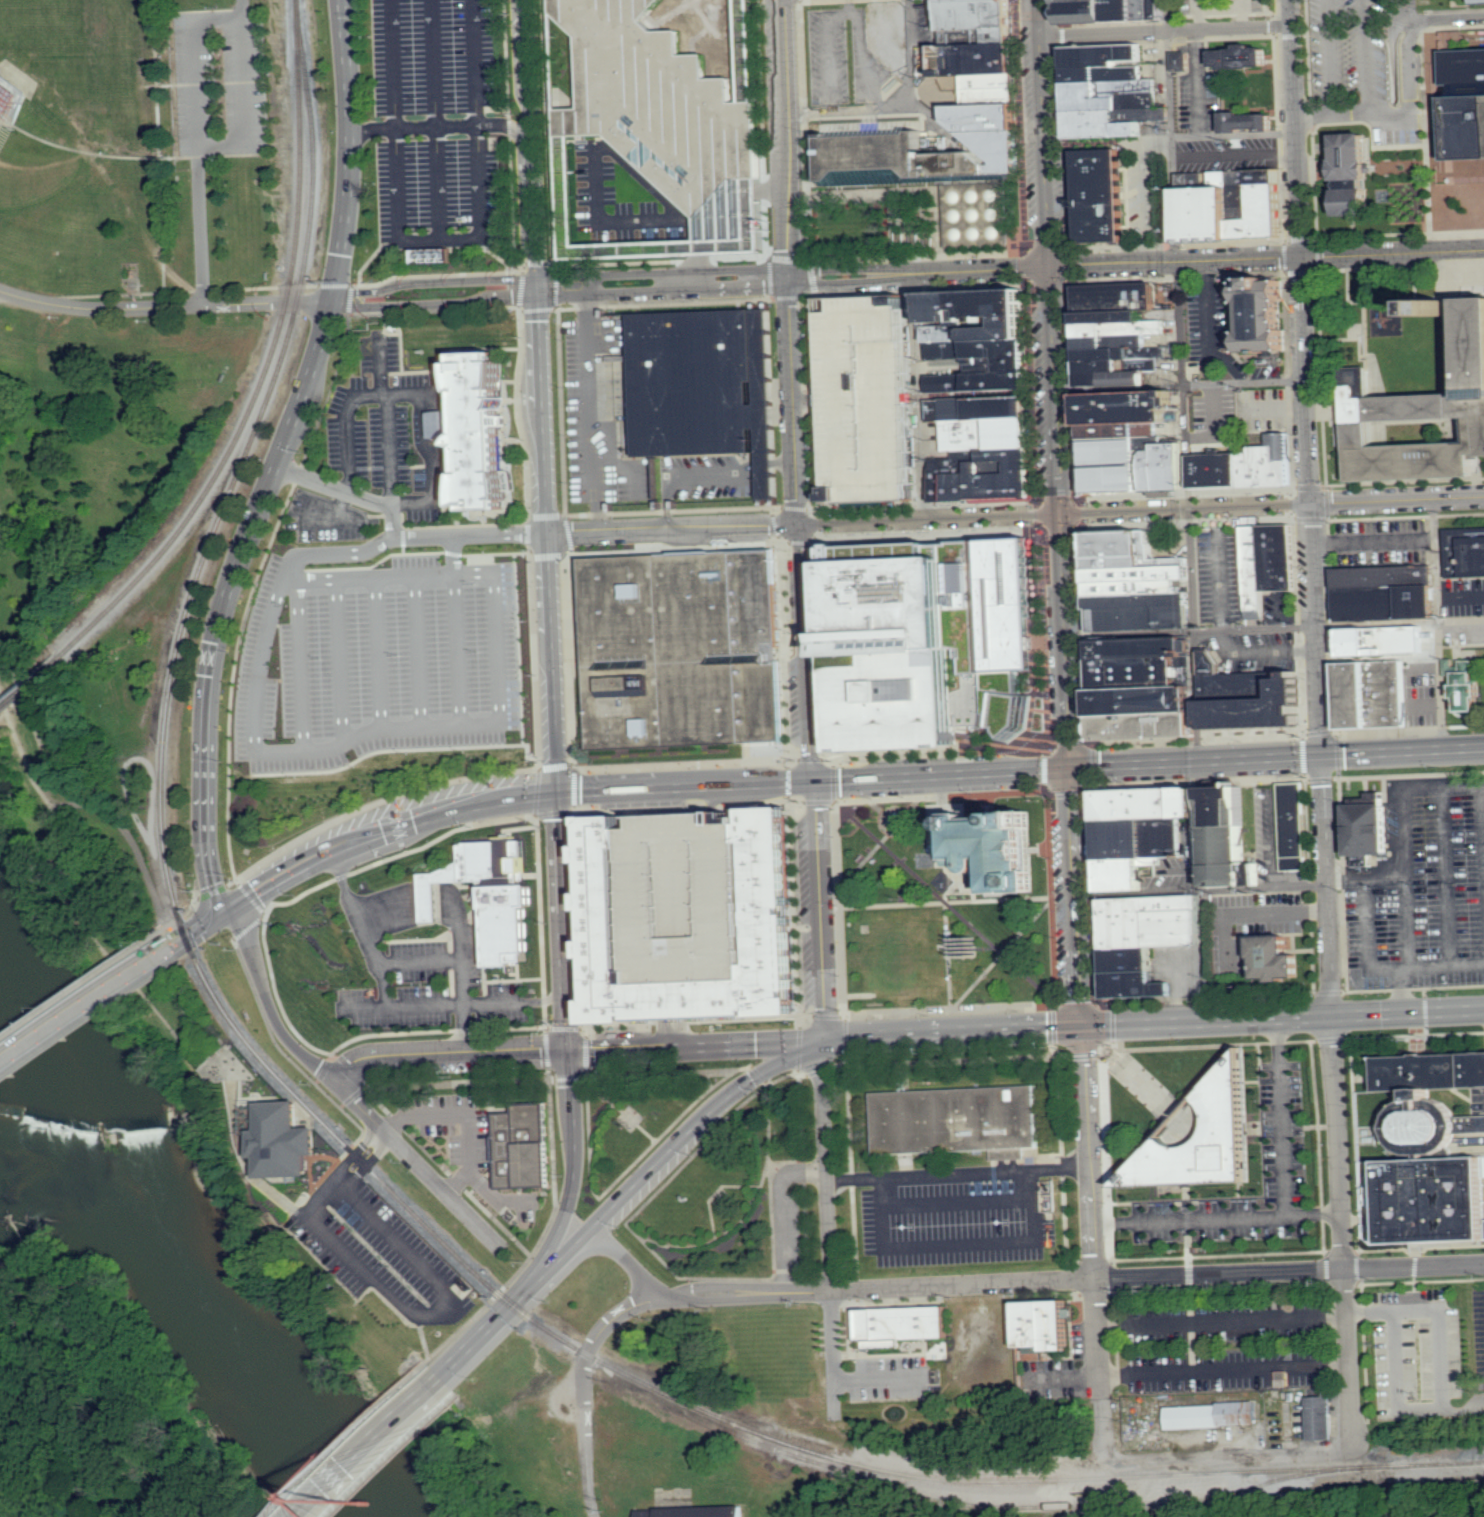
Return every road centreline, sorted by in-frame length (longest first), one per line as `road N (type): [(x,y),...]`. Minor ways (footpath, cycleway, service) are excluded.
road 1 (primary): [(1483,748),(558,794)]
road 2 (tertiary): [(1322,756),(1288,0)]
road 3 (tertiary): [(1041,0),(1069,745)]
road 4 (primary): [(818,1040),(1483,1011)]
road 5 (residential): [(832,1293),(1483,1262)]
road 6 (secondary): [(333,300),(215,642),(205,846),(213,892)]
road 7 (residential): [(832,1293),(812,782)]
road 8 (residential): [(798,525),(1308,503)]
road 9 (secondary): [(558,794),(537,288)]
road 10 (secondary): [(547,1269),(574,1172),(558,794)]
road 11 (residential): [(1353,1453),(1332,1017)]
road 12 (residential): [(1083,1026),(1104,1461)]
road 13 (tertiary): [(1483,249),(1052,266)]
road 14 (primary): [(558,794),(396,828),(222,911)]
road 15 (primary): [(547,1269),(720,1101),(818,1040)]
road 16 (residential): [(333,300),(109,310),(0,289)]
road 17 (tertiary): [(1069,745),(1083,1026)]
road 18 (residential): [(789,279),(781,0)]
road 19 (residential): [(1052,266),(789,279)]
road 20 (tertiary): [(1332,1017),(1322,756)]
road 21 (residential): [(812,782),(798,525)]
road 22 (residential): [(596,1516),(585,1470),(588,1352),(618,1317),(655,1299)]
road 23 (residential): [(789,279),(537,288)]
road 24 (residential): [(798,525),(547,538)]
road 25 (residential): [(568,1053),(818,1040)]
road 26 (residential): [(1104,1461),(1353,1453)]
road 27 (residential): [(798,525),(789,279)]
road 28 (residential): [(335,1079),(386,1060),(568,1053)]
road 29 (residential): [(335,1079),(500,1248)]
road 30 (residential): [(222,911),(237,921),(279,1029),(335,1079)]
road 31 (residential): [(537,288),(333,300)]
road 32 (primary): [(299,1516),(440,1375)]
road 33 (primary): [(153,959),(0,1068)]
road 34 (residential): [(655,1299),(832,1293)]
road 35 (residential): [(1483,497),(1308,503)]
road 36 (secondary): [(350,137),(333,300)]
road 37 (secondary): [(537,288),(530,131)]
road 38 (primary): [(440,1375),(547,1269)]
road 39 (secondary): [(341,0),(350,137)]
road 40 (secondary): [(530,131),(525,0)]
road 41 (residential): [(1042,34),(1168,30)]
road 42 (residential): [(836,1417),(832,1293)]
road 43 (residential): [(1168,30),(1289,26)]

